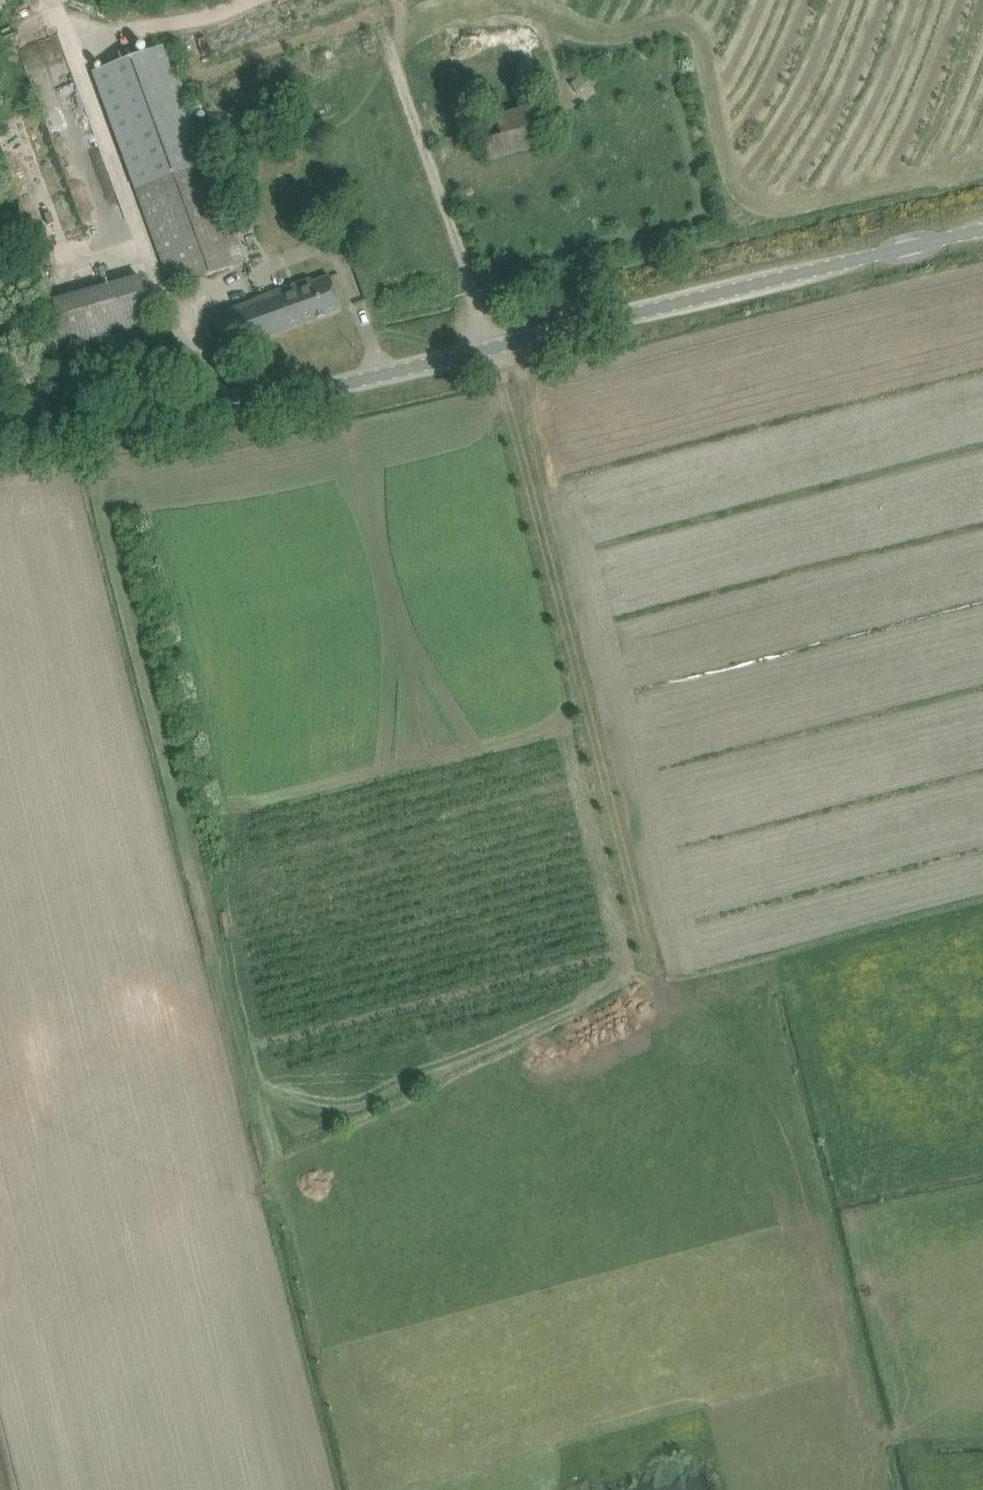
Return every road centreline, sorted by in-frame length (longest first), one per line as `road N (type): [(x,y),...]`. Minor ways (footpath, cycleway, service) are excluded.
road 1 (unclassified): [(0,435),(273,396),(982,229)]

